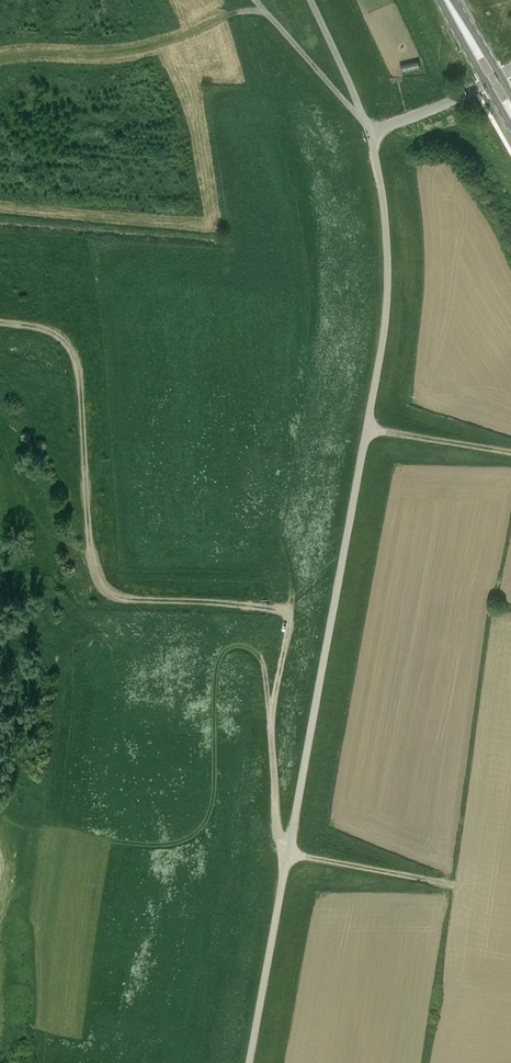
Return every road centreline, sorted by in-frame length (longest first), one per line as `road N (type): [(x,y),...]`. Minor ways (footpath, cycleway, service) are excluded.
road 1 (track): [(0,330),(44,334),(75,355),(103,587),(124,600),(288,614),(270,725),(278,831),(287,852)]
road 2 (track): [(270,725),(261,652),(247,636),(234,638),(217,659),(217,808),(203,838),(157,848),(53,830)]
road 3 (track): [(454,886),(287,852)]
road 4 (track): [(364,119),(254,0)]
road 5 (track): [(367,430),(510,454)]
road 6 (unclassified): [(370,135),(494,78)]

